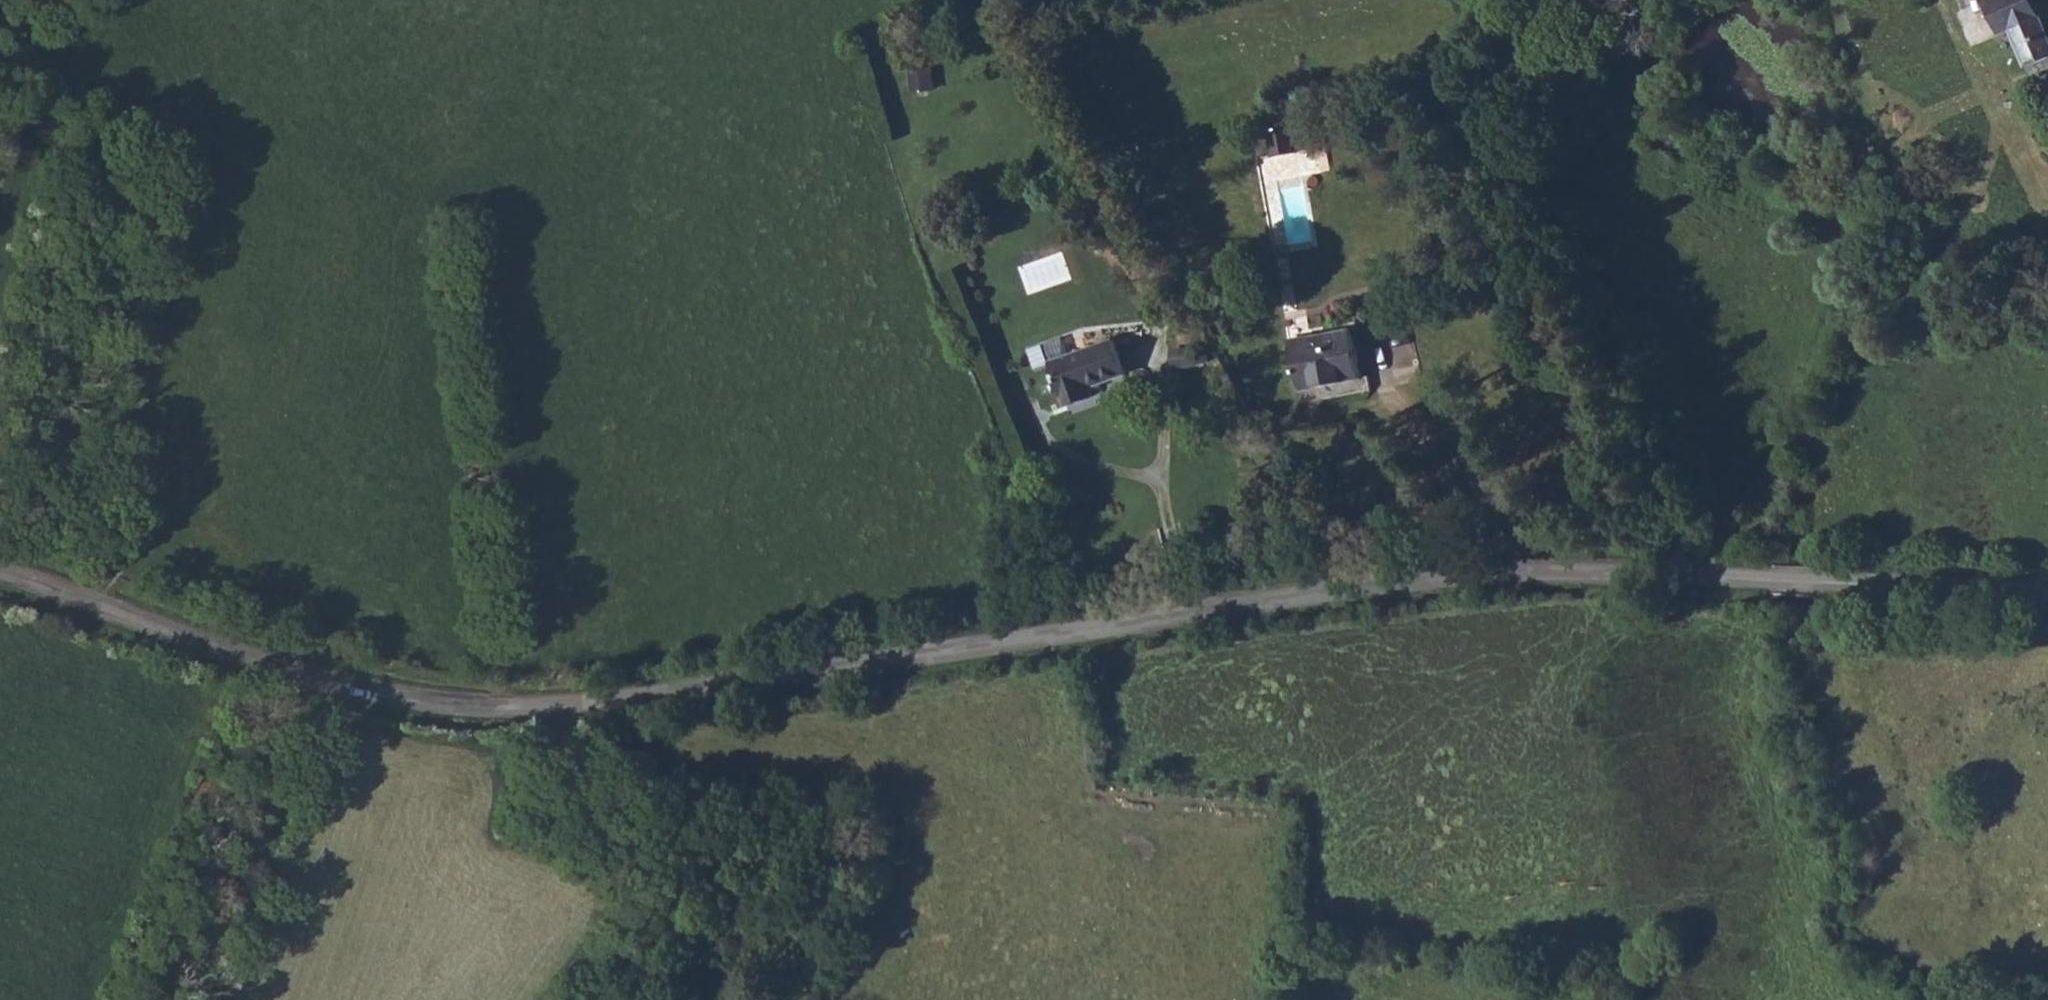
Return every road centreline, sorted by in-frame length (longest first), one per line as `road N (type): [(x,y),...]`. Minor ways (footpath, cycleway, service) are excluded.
road 1 (unclassified): [(2047,595),(1593,574),(1442,579),(515,710),(349,689),(235,658),(0,572)]

